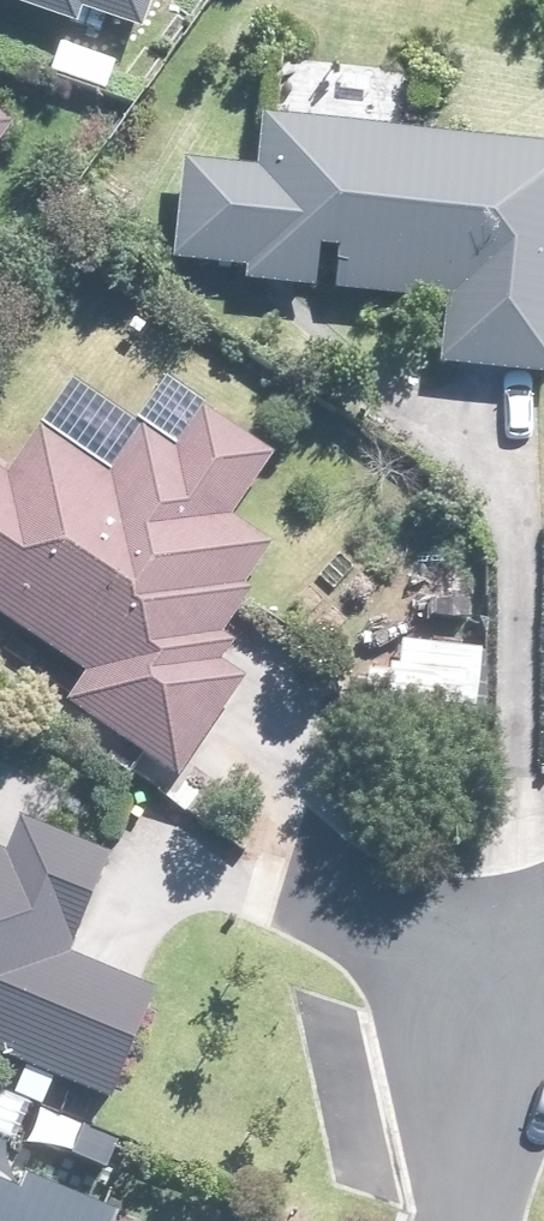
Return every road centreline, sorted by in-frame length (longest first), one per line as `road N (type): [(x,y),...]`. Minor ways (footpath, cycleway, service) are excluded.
road 1 (residential): [(485,946),(459,1220)]
road 2 (residential): [(289,872),(392,921),(485,946)]

